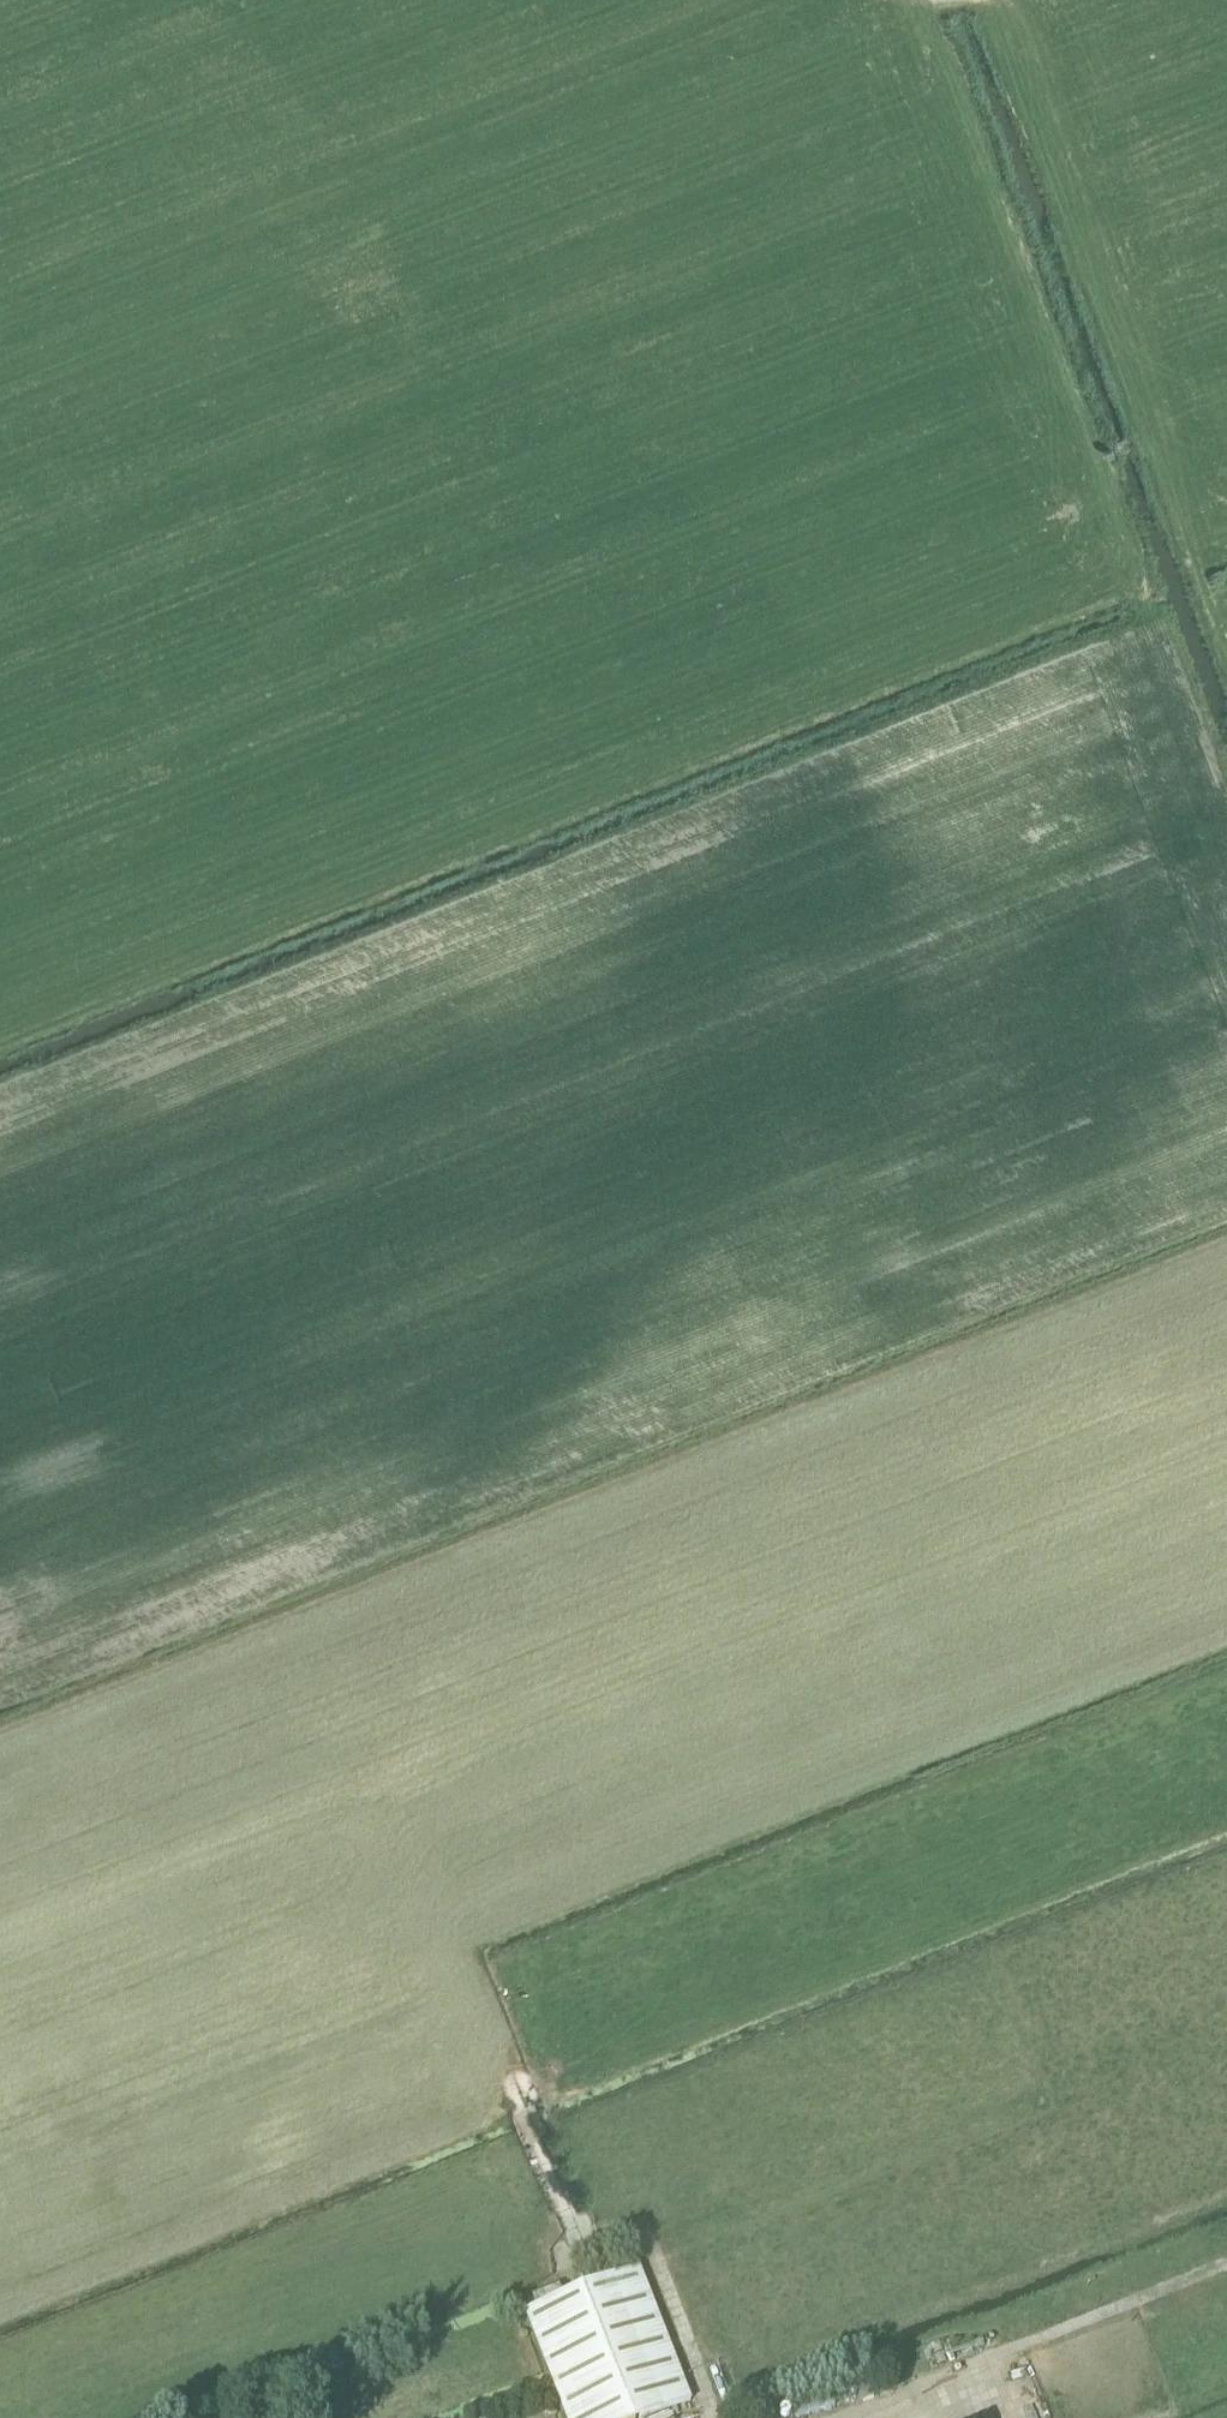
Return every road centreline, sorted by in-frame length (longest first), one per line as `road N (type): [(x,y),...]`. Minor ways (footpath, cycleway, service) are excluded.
road 1 (track): [(845,2417),(1226,2265)]

